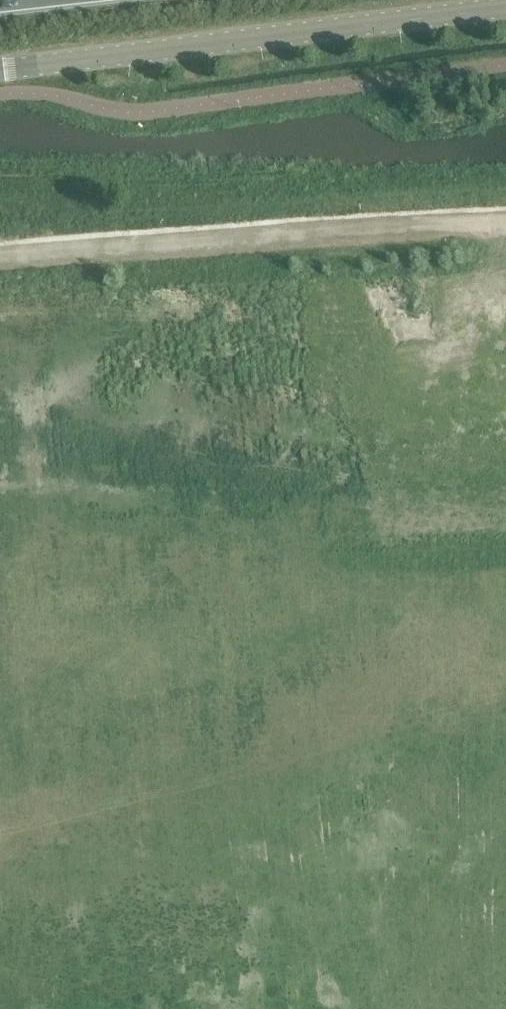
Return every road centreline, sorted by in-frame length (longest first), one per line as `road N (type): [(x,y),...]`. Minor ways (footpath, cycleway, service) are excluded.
road 1 (secondary): [(0,71),(505,8)]

